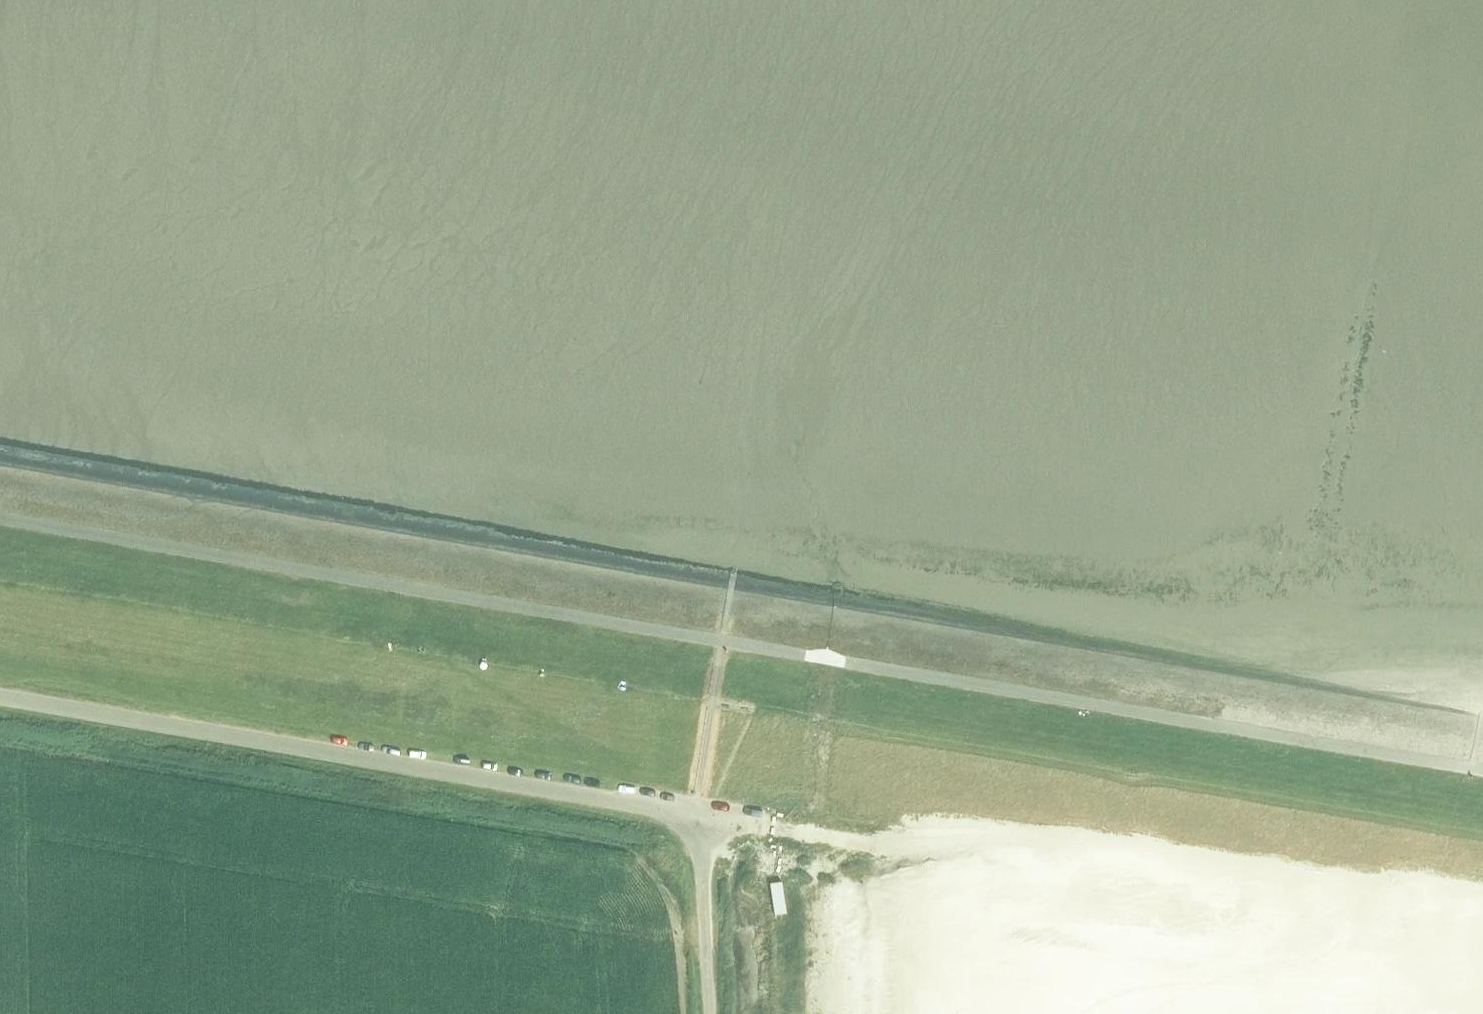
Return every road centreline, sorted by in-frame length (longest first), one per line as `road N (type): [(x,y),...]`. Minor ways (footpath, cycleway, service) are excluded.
road 1 (unclassified): [(707,818),(0,698)]
road 2 (residential): [(707,818),(783,854),(809,878),(848,1013)]
road 3 (unclassified): [(709,1013),(707,818)]

